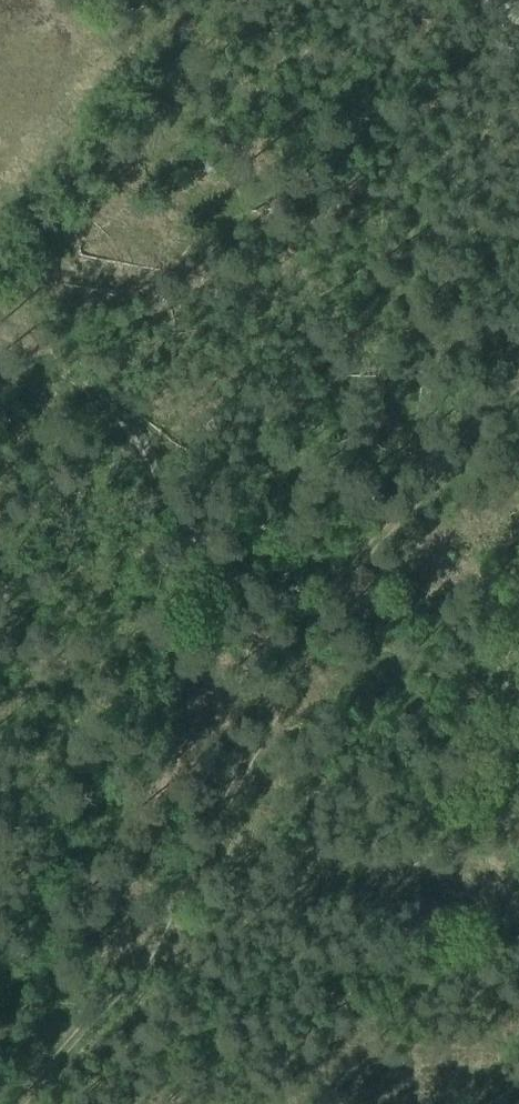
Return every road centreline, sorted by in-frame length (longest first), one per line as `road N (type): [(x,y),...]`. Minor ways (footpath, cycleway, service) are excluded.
road 1 (track): [(20,1103),(147,962),(287,685),(302,615),(342,563),(419,501),(518,389)]
road 2 (track): [(302,615),(189,537),(149,461),(76,382),(0,346)]

